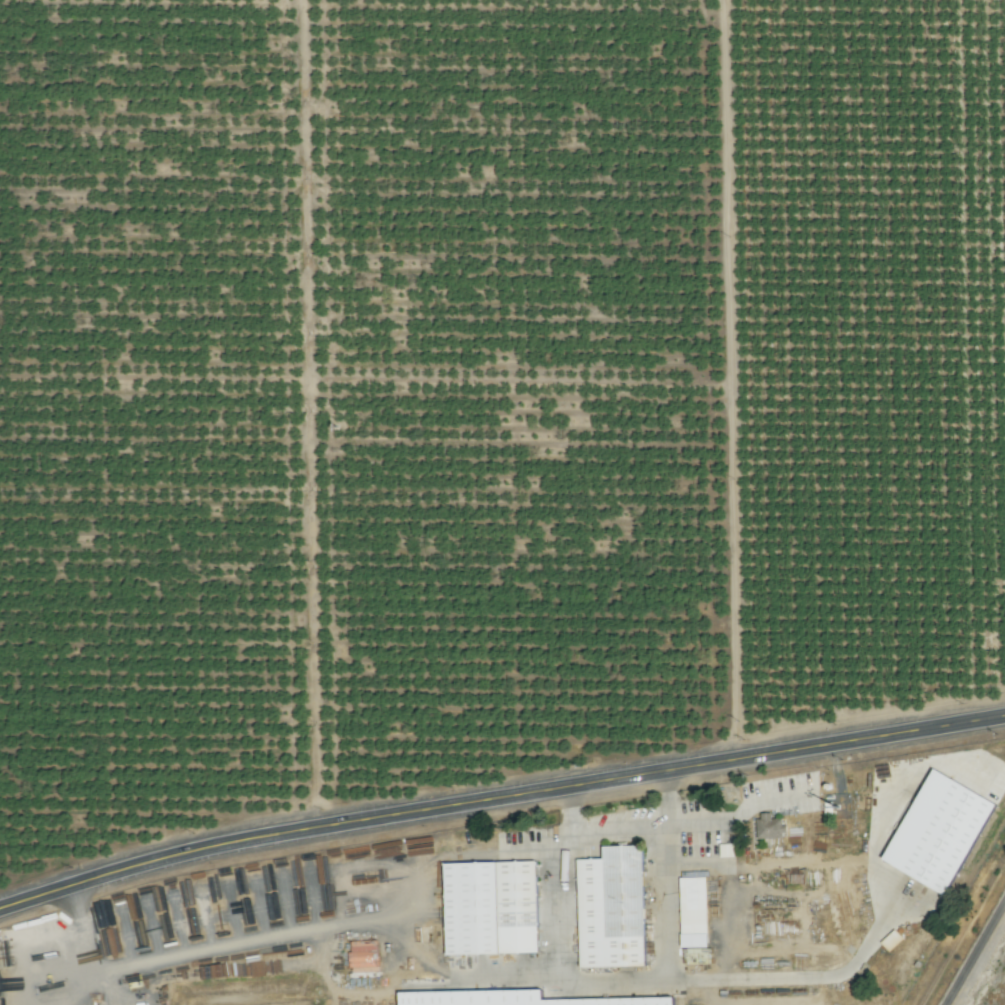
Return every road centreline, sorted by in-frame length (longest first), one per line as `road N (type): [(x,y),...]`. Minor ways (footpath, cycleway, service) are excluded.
road 1 (tertiary): [(0,909),(257,839),(1004,717)]

